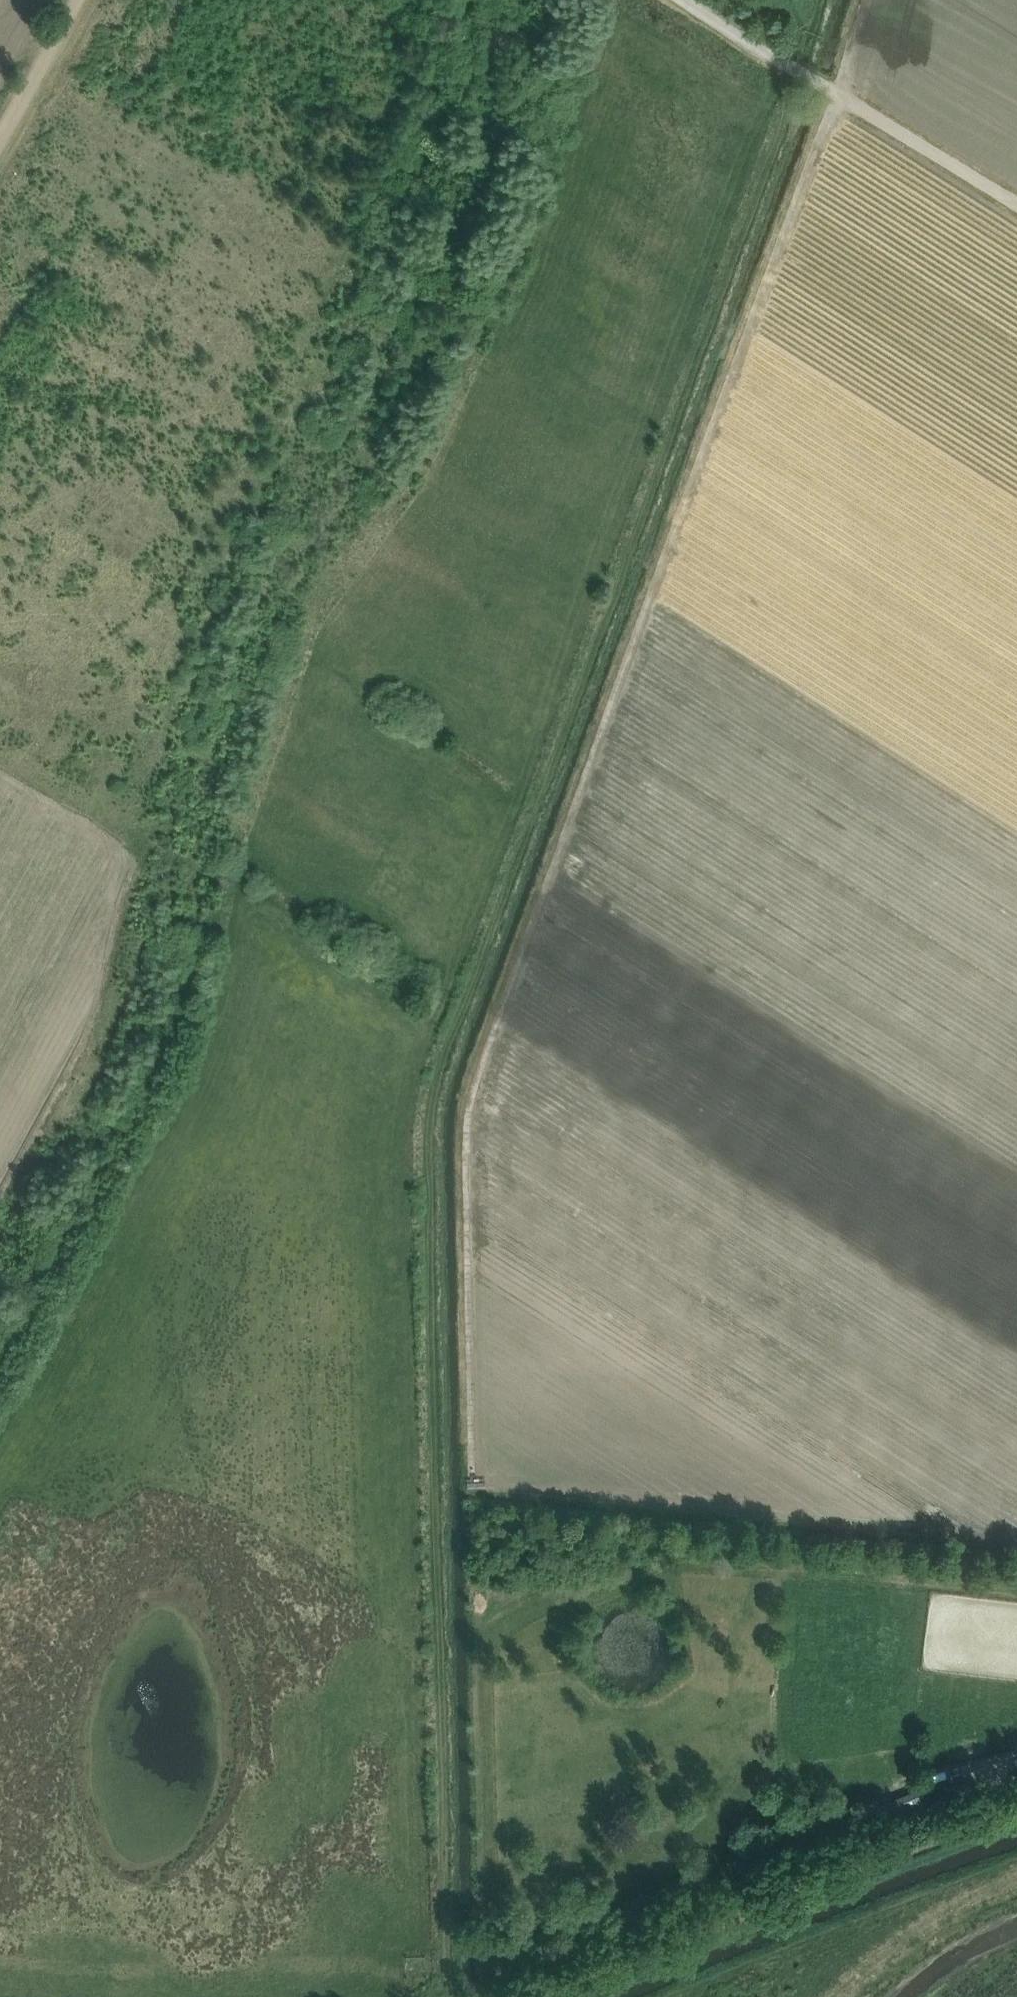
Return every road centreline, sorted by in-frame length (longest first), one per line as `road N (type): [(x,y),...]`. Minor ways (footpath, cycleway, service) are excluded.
road 1 (track): [(528,1996),(931,1834),(1016,1807)]
road 2 (track): [(691,0),(1016,202)]
road 3 (track): [(0,135),(76,0)]

